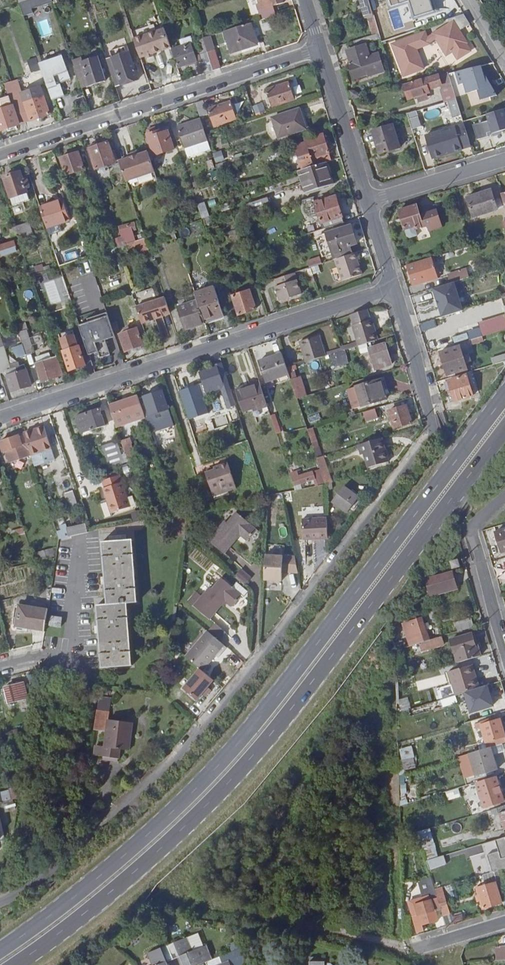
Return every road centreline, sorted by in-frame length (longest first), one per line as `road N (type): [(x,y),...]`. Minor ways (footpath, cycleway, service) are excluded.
road 1 (trunk): [(504,388),(200,778),(0,947)]
road 2 (trunk): [(10,964),(213,794),(504,425)]
road 3 (unclassified): [(434,425),(187,745),(72,852),(0,901)]
road 4 (residential): [(0,419),(394,288)]
road 5 (residential): [(0,156),(320,48)]
road 6 (residential): [(81,547),(71,649),(0,666)]
road 7 (residential): [(320,48),(367,202)]
road 8 (residential): [(504,160),(367,202)]
road 9 (residential): [(394,288),(434,425)]
road 10 (unclassified): [(504,652),(470,528)]

